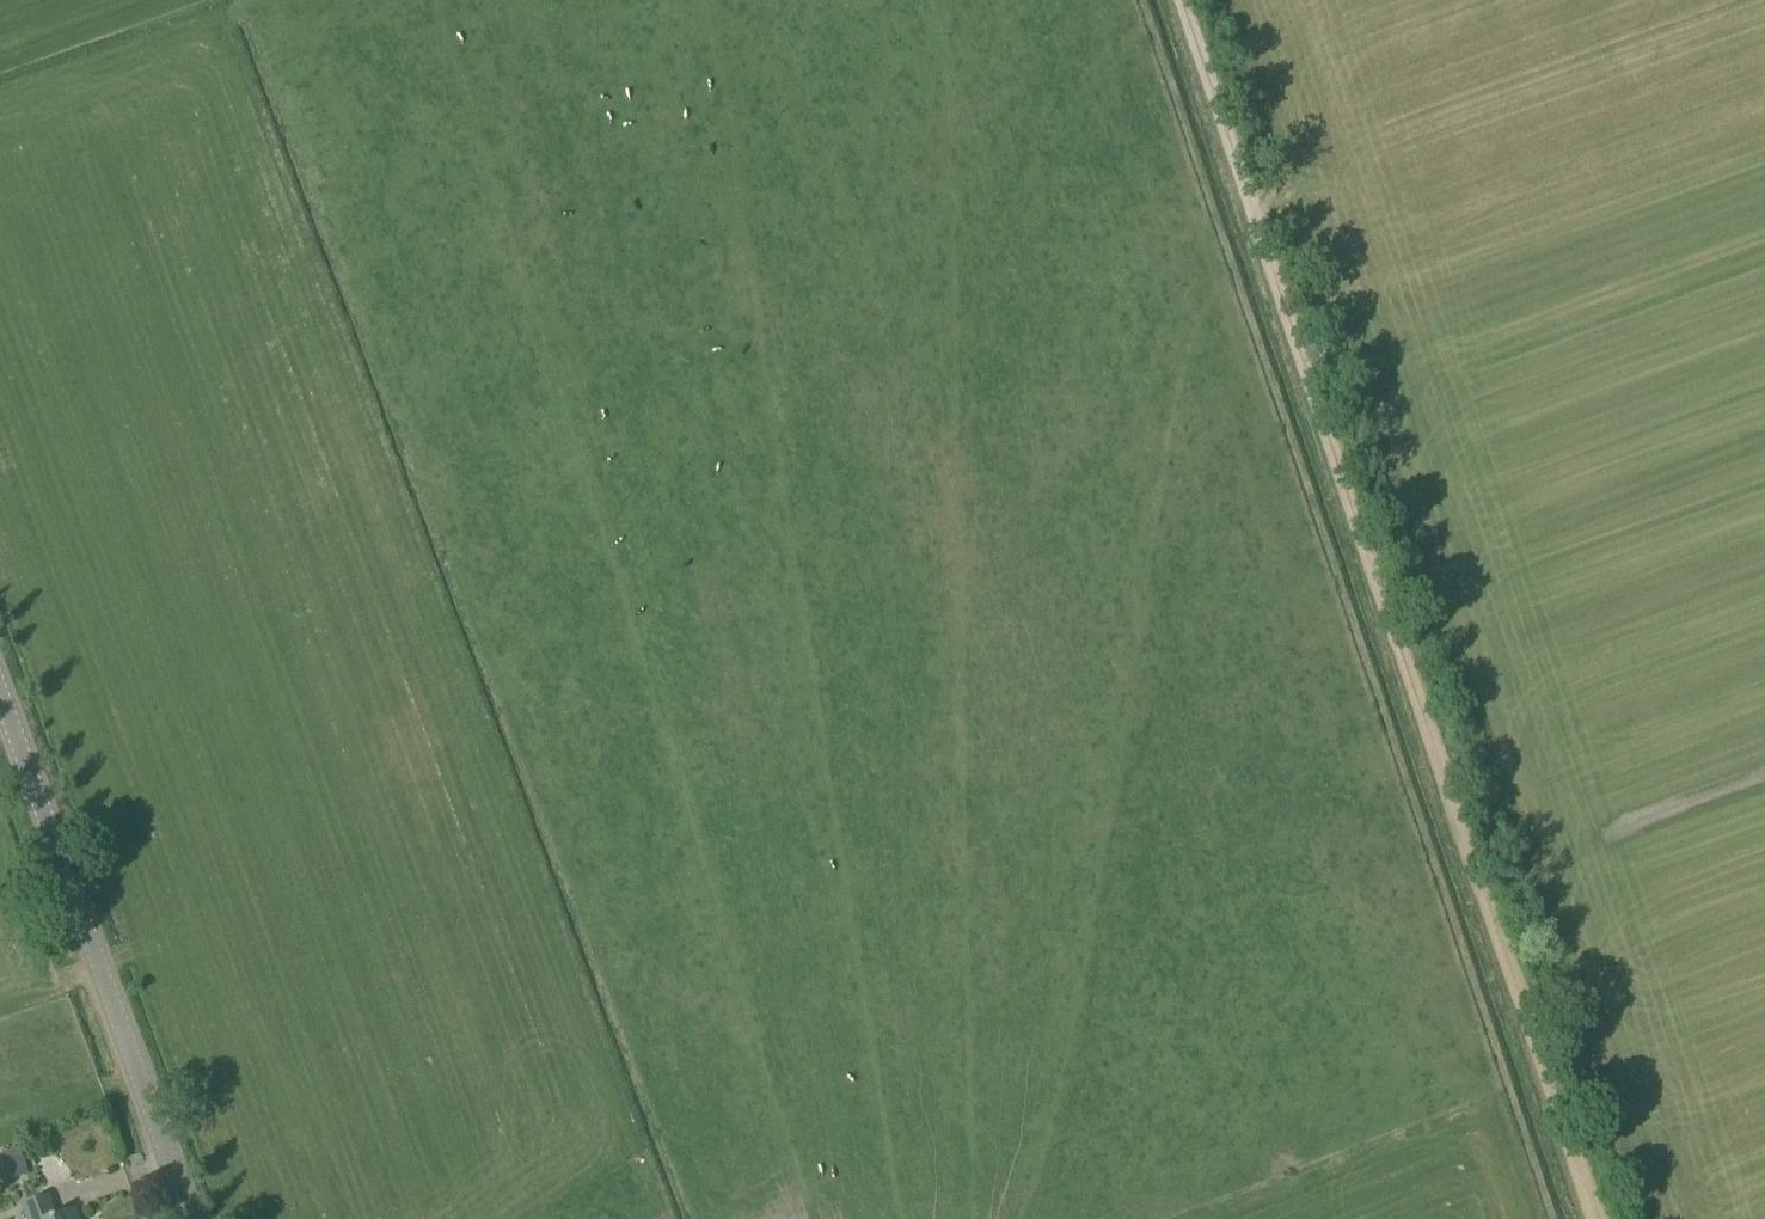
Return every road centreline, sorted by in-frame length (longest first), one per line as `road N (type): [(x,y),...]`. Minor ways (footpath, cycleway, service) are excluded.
road 1 (track): [(1193,0),(1600,1218)]
road 2 (tertiary): [(189,1218),(0,699)]

